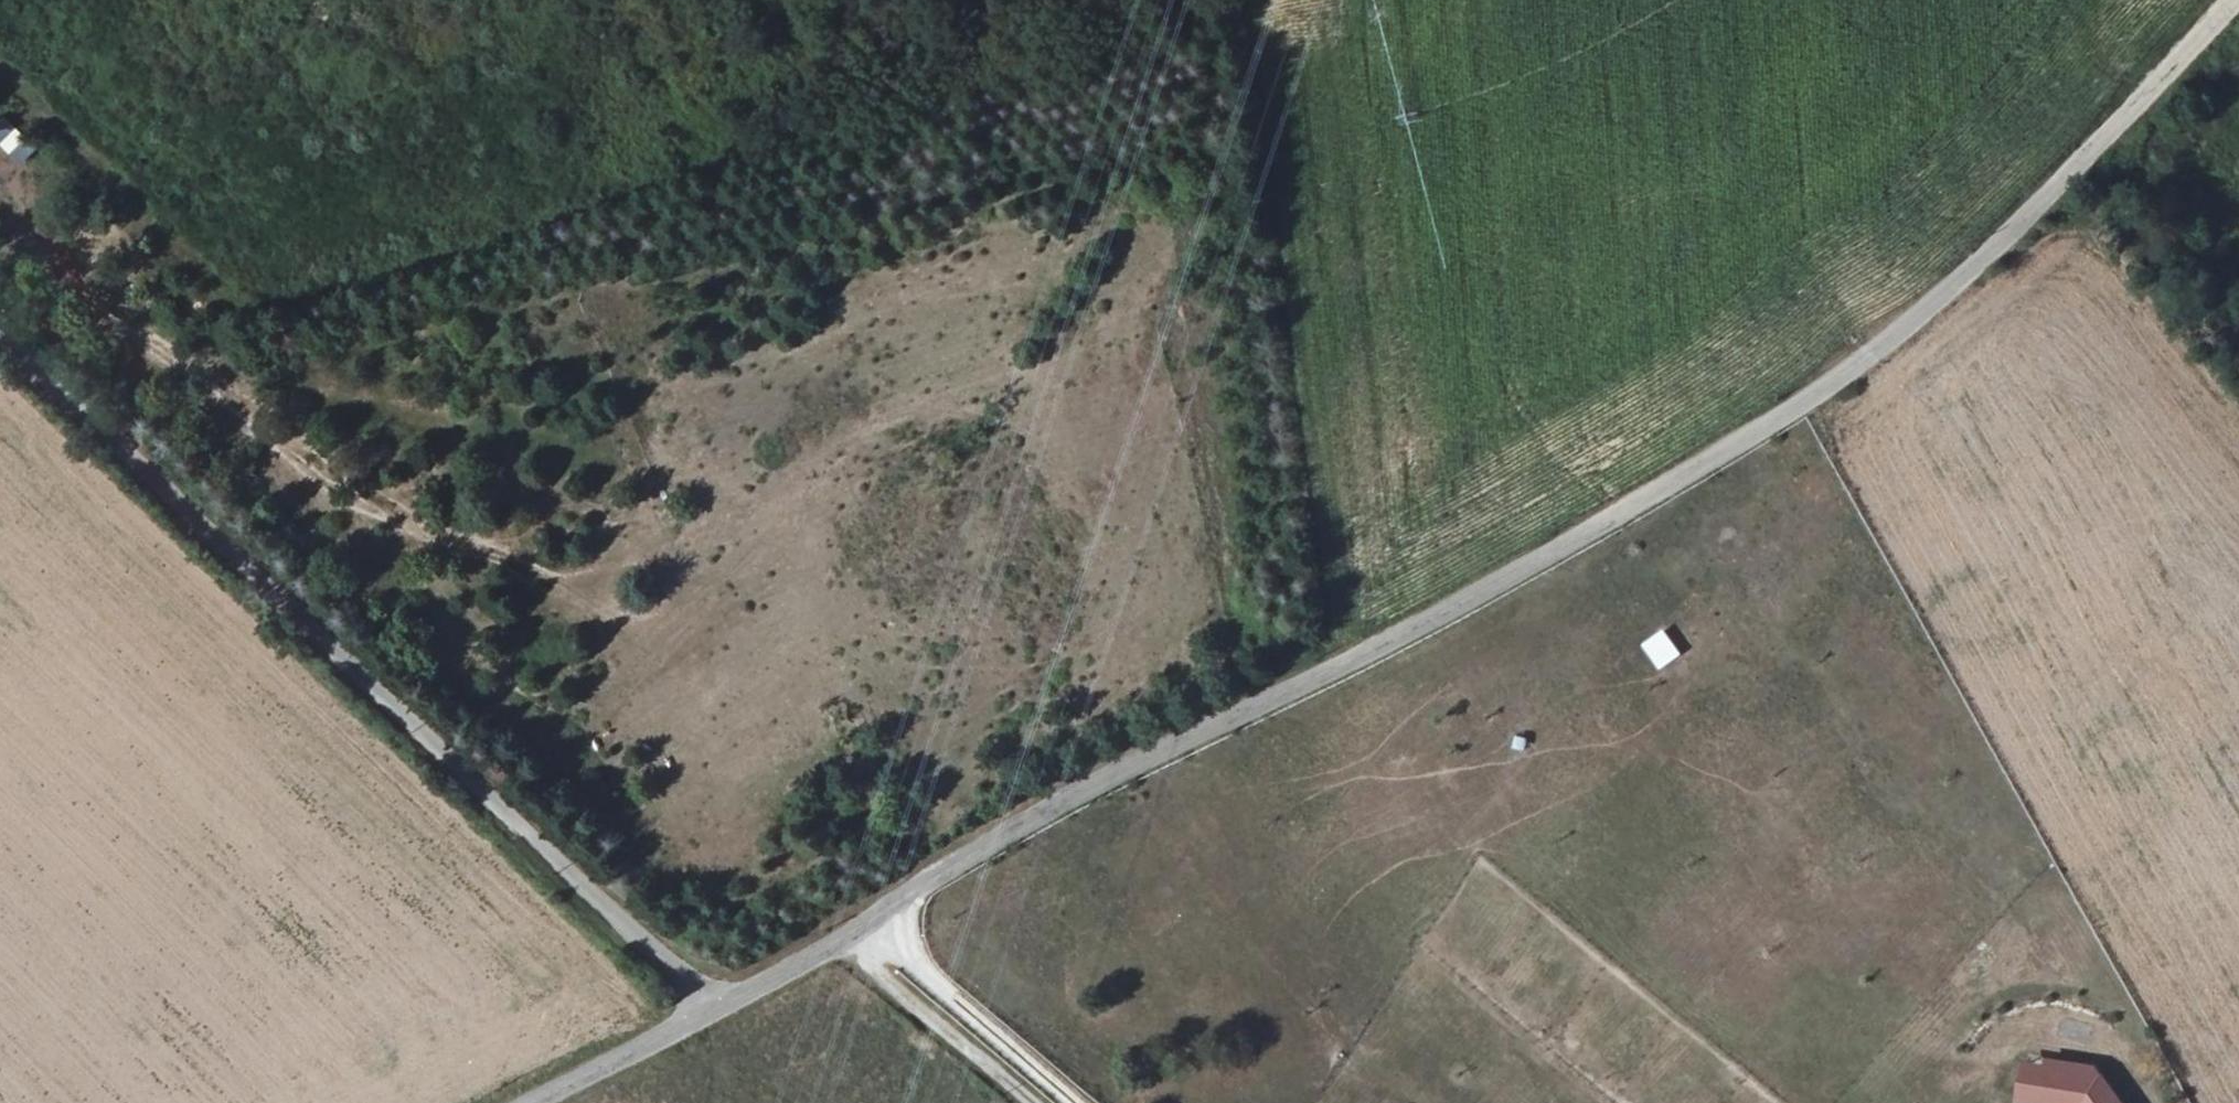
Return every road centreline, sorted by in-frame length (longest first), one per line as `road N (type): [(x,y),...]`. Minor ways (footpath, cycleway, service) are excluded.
road 1 (unclassified): [(710,1011),(1062,804),(1495,583),(1821,394),(1918,318),(2033,210),(2236,0)]
road 2 (unclassified): [(0,335),(710,1011)]
road 3 (unclassified): [(529,1102),(710,1011)]

